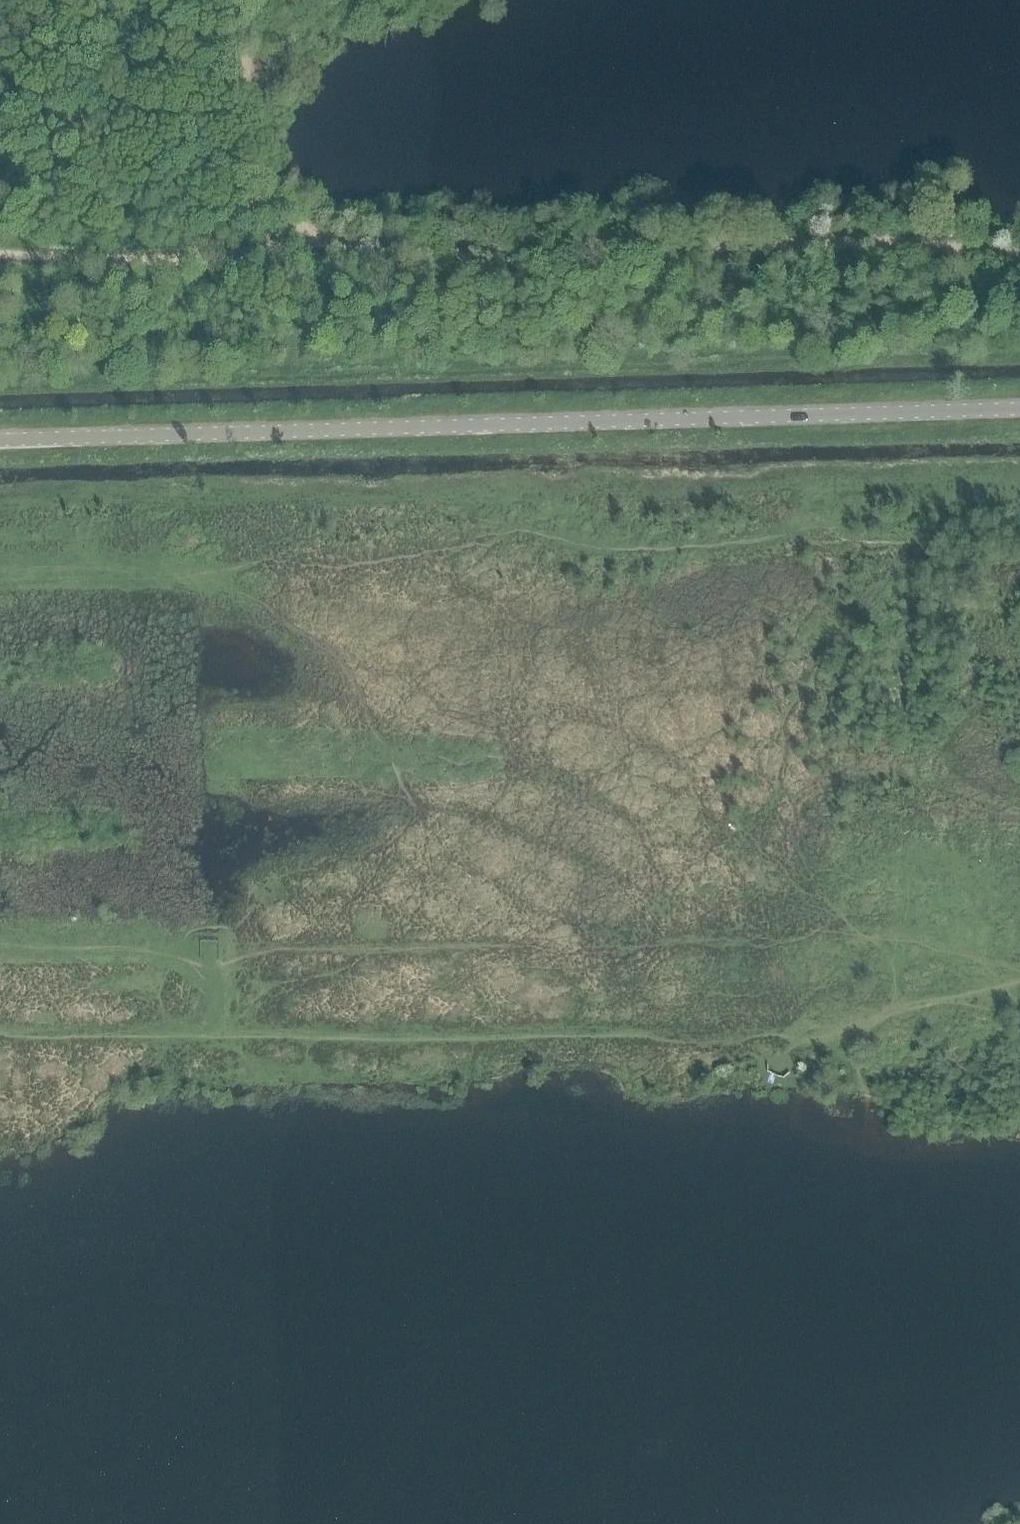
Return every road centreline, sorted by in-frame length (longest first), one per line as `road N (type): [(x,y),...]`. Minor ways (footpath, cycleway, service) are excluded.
road 1 (unclassified): [(1019,410),(0,441)]

